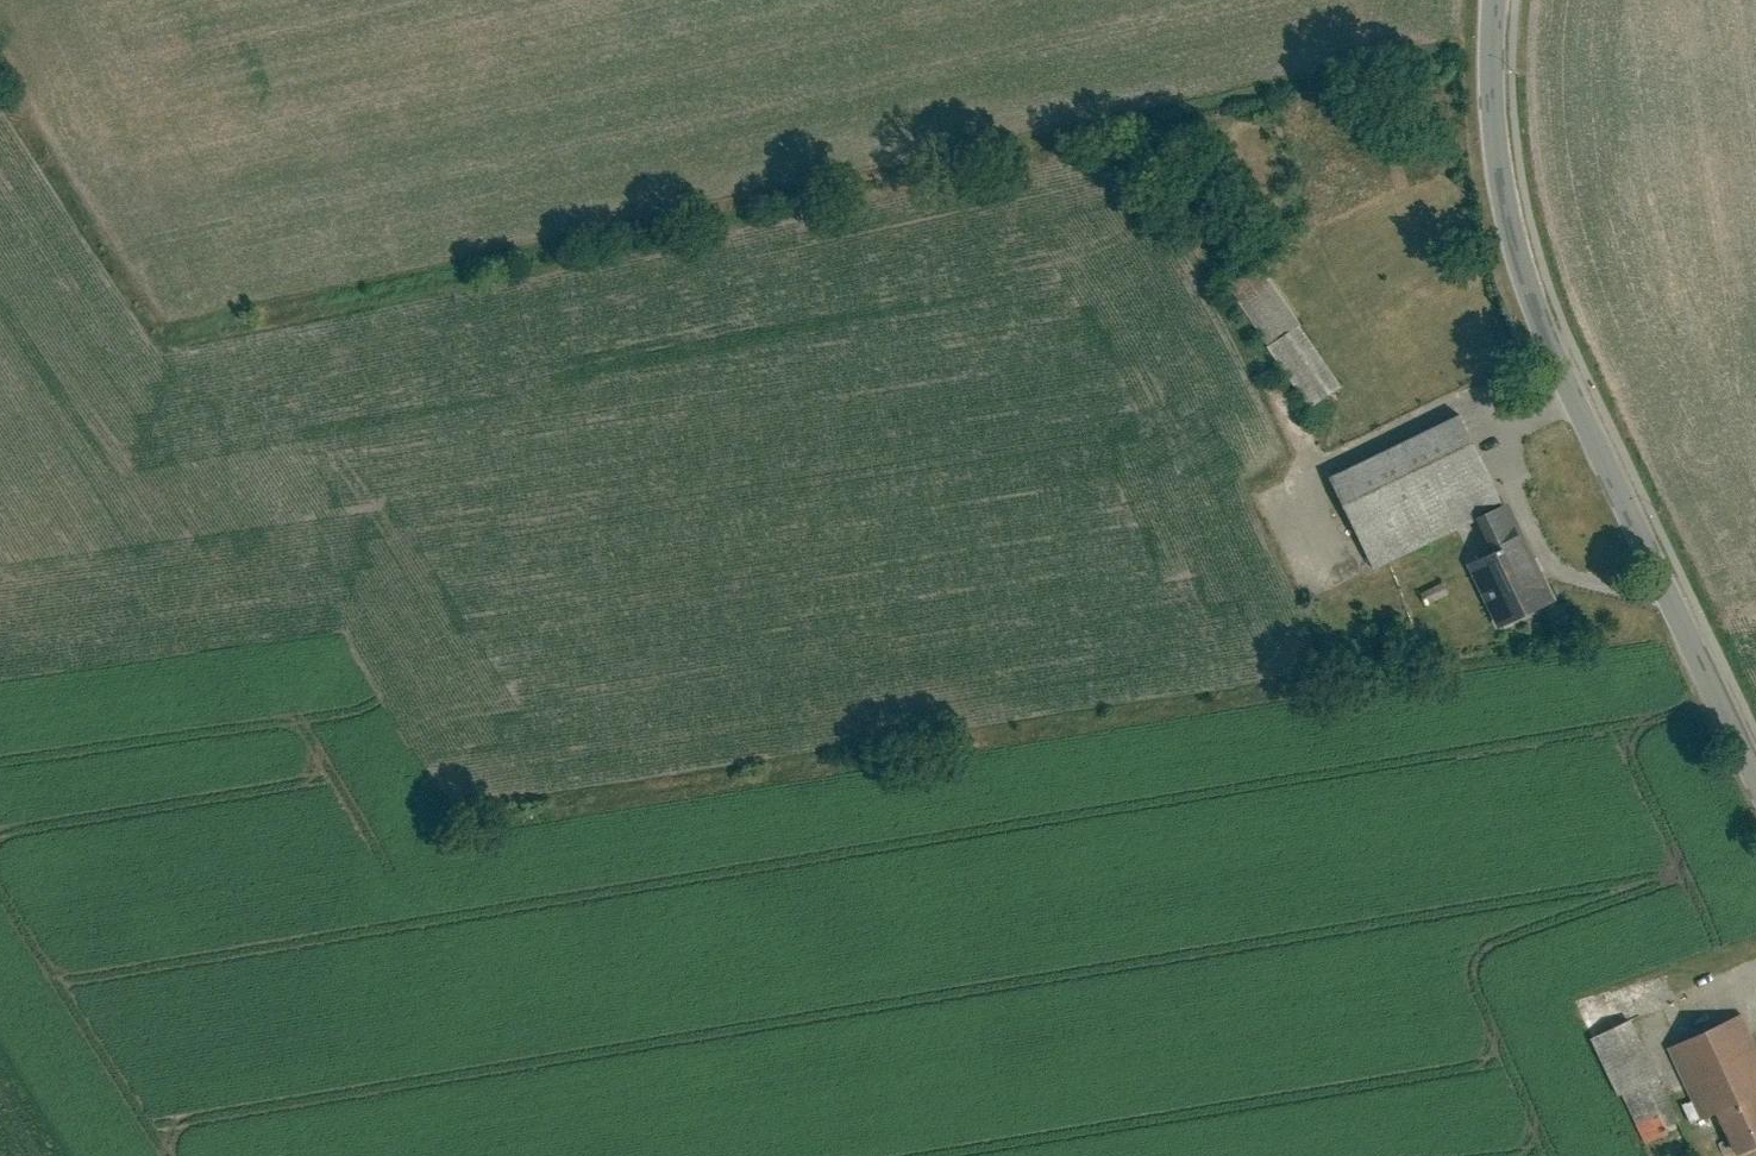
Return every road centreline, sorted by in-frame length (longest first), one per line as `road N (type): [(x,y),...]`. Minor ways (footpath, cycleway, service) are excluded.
road 1 (tertiary): [(1755,782),(1570,396),(1529,291),(1491,126),(1492,0)]

